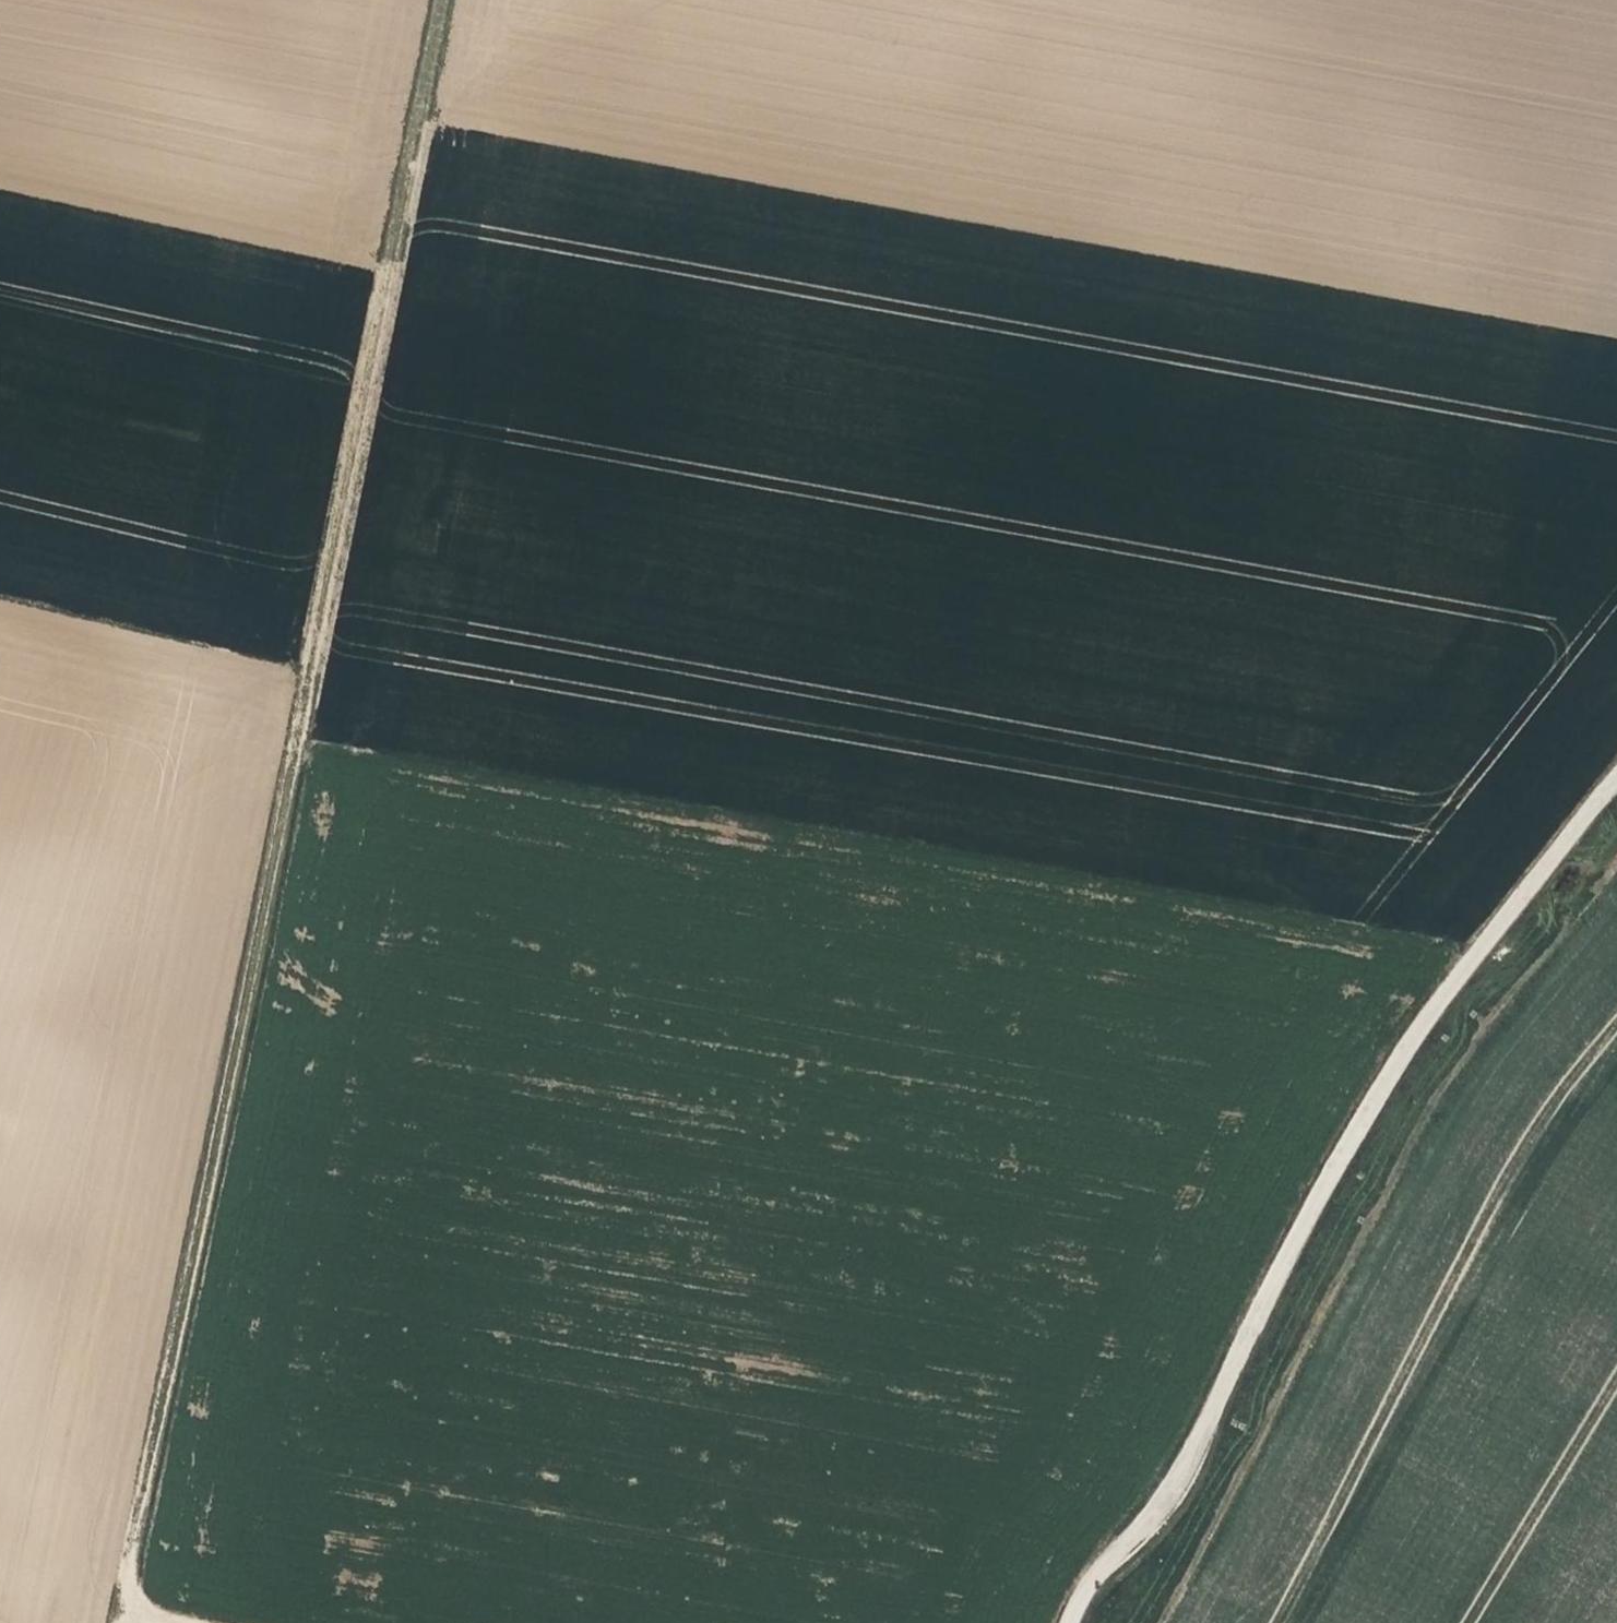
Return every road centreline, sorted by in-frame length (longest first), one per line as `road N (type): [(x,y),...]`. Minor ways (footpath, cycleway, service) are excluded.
road 1 (track): [(119,1622),(438,0)]
road 2 (track): [(1616,795),(1355,1129),(1162,1508),(1105,1583),(1088,1622)]

